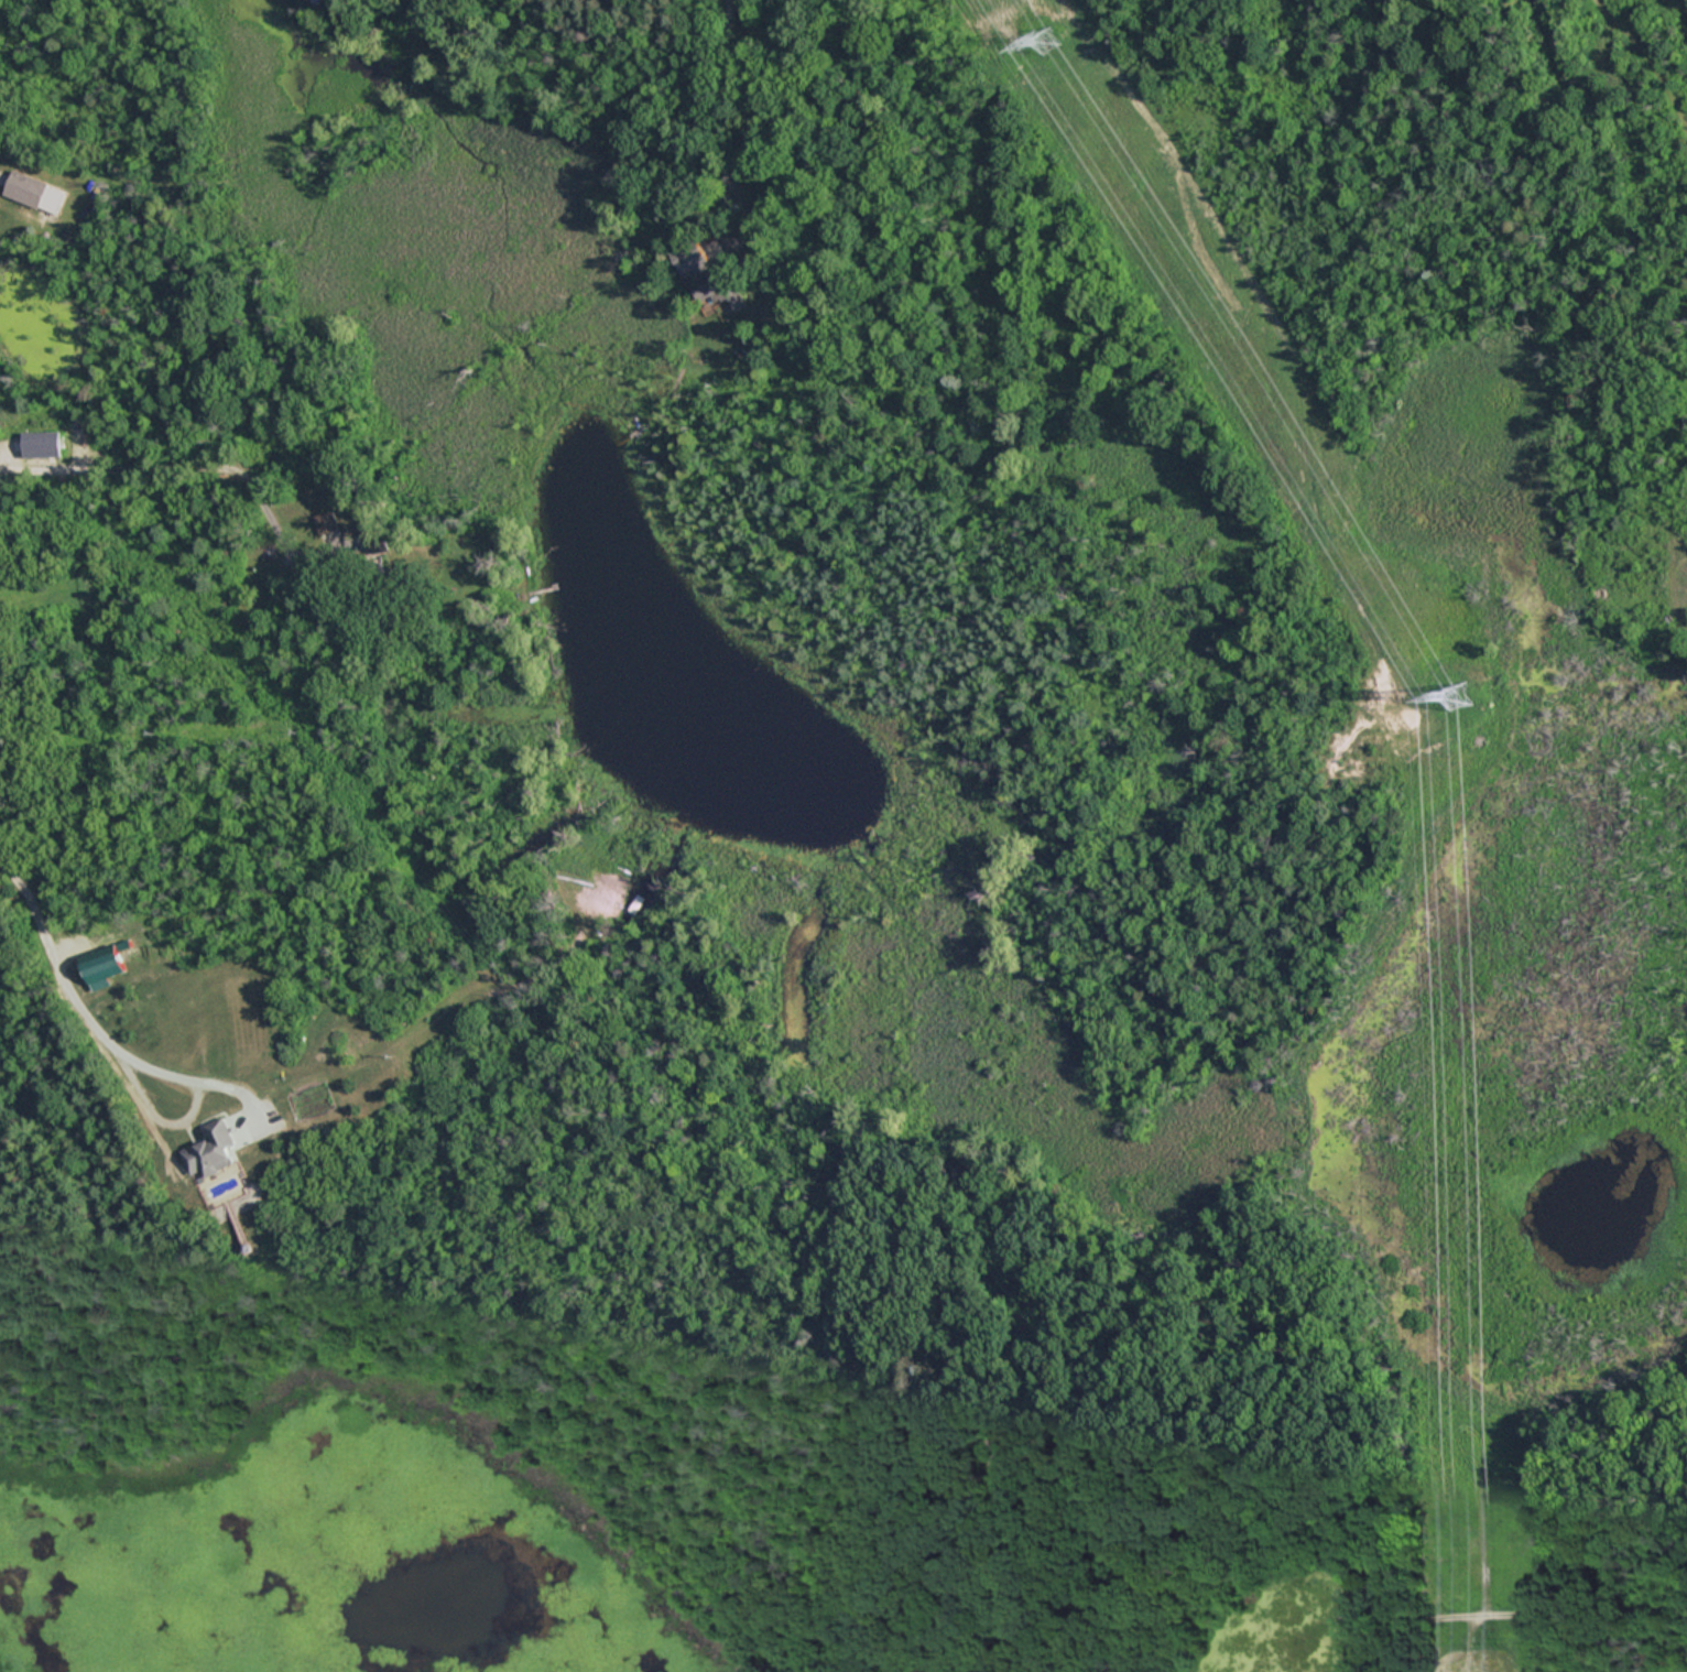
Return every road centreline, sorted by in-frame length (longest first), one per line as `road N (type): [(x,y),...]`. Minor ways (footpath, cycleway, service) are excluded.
road 1 (residential): [(1686,1607),(1407,1615),(1242,1505),(1185,1448),(1042,1452)]

